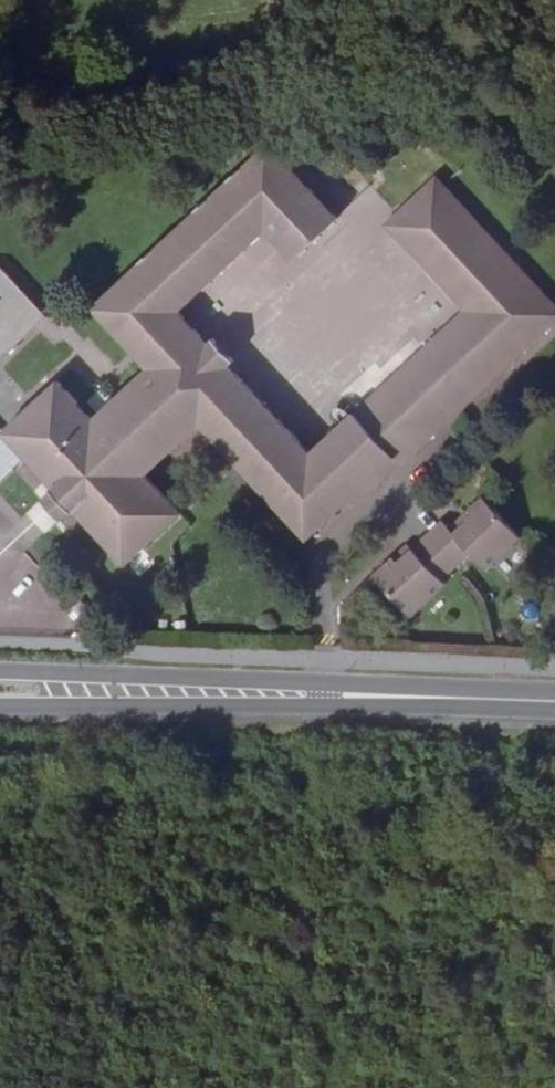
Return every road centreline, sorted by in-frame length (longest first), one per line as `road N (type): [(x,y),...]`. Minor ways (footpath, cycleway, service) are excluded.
road 1 (secondary): [(554,704),(0,688)]

